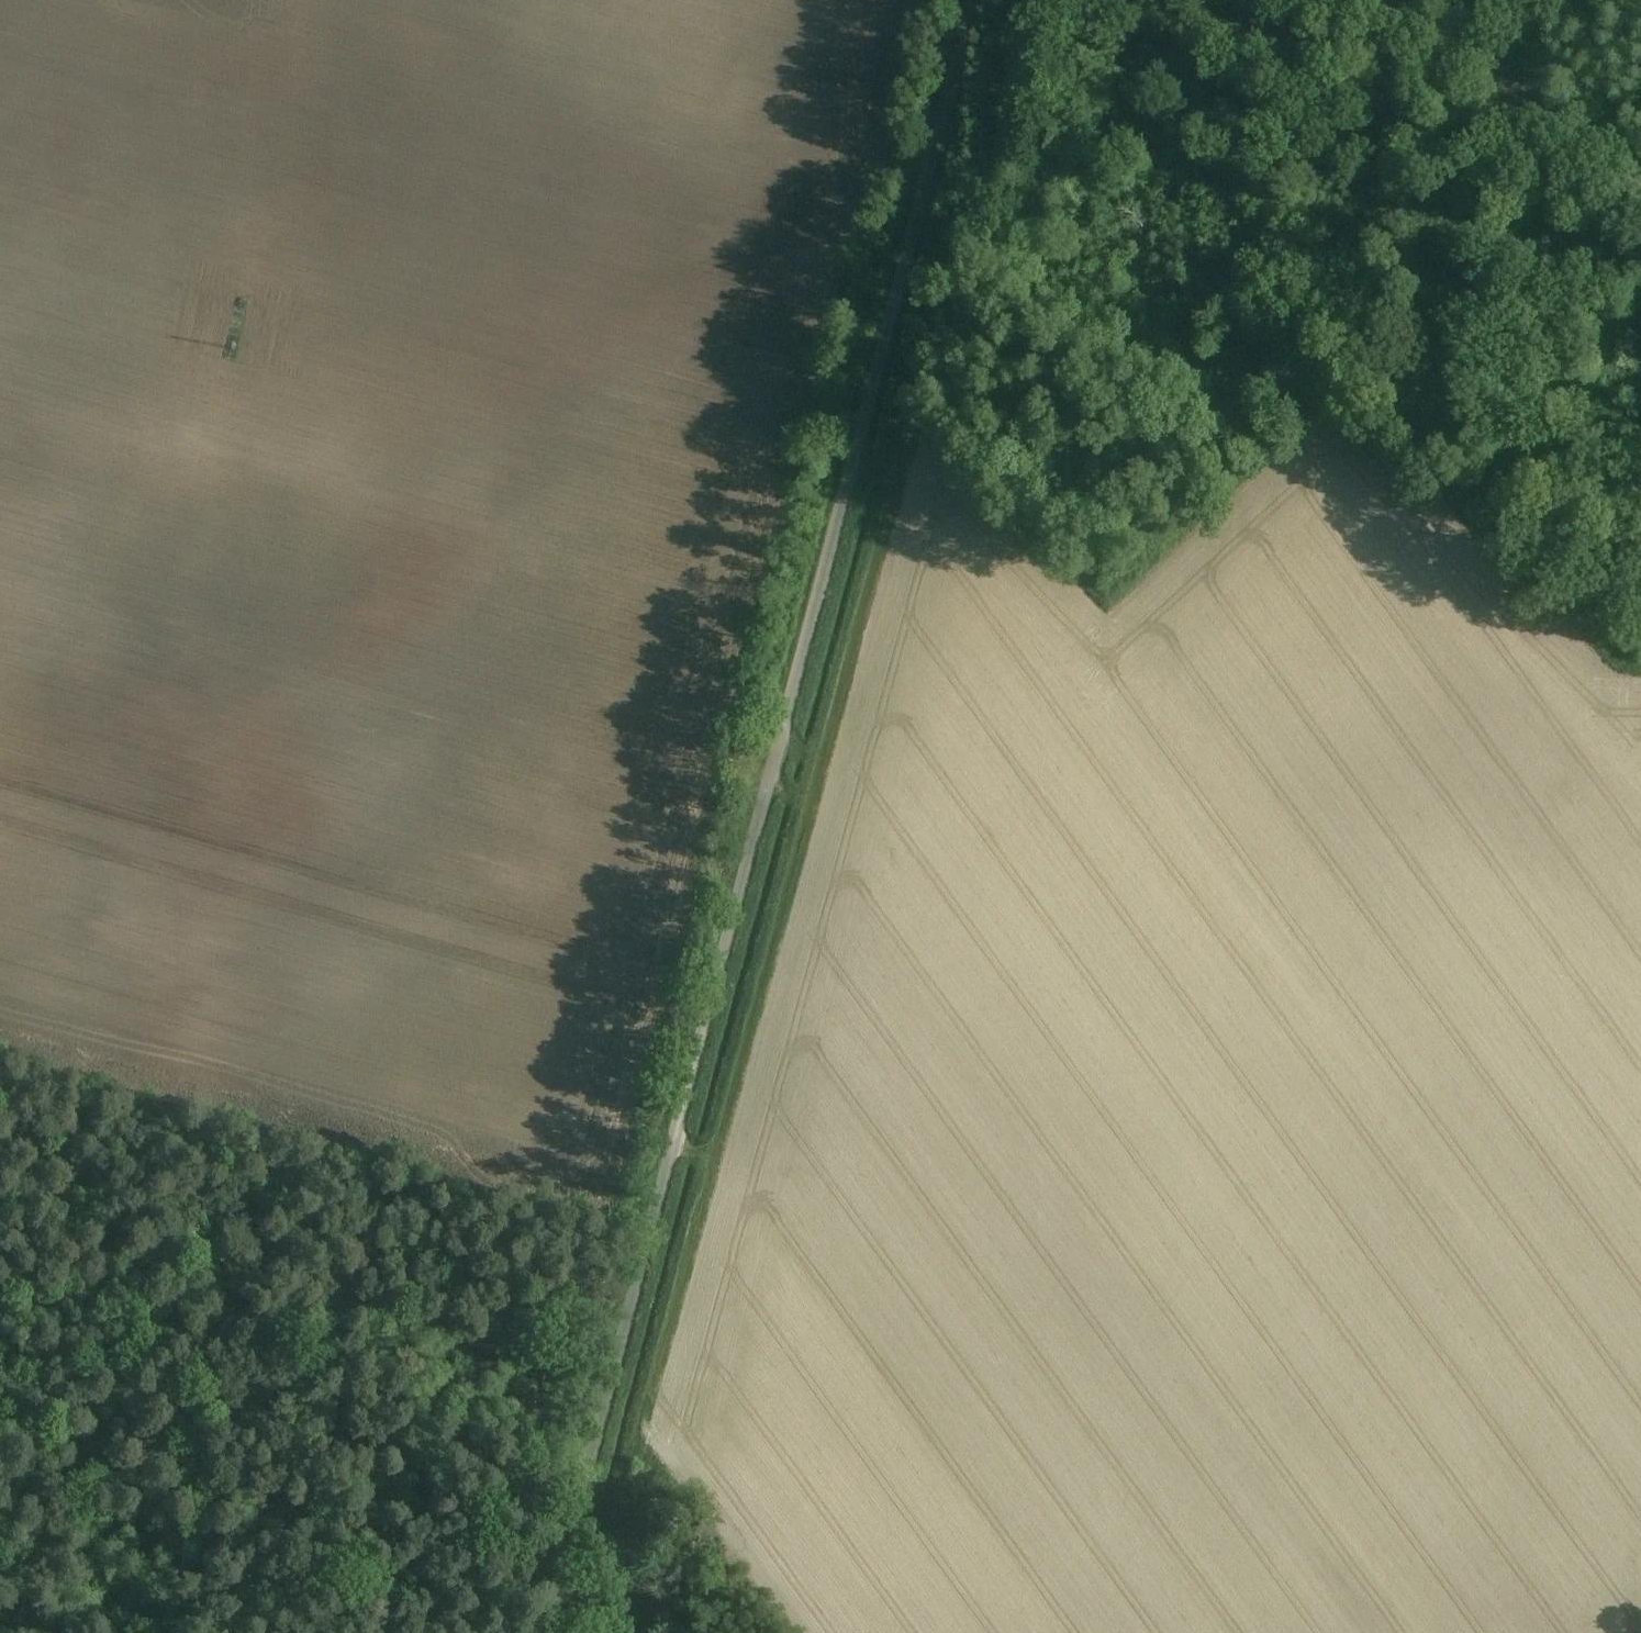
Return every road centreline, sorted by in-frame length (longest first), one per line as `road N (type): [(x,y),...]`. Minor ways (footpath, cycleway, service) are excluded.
road 1 (unclassified): [(546,1632),(973,0)]
road 2 (unclassified): [(1398,0),(1640,171)]

